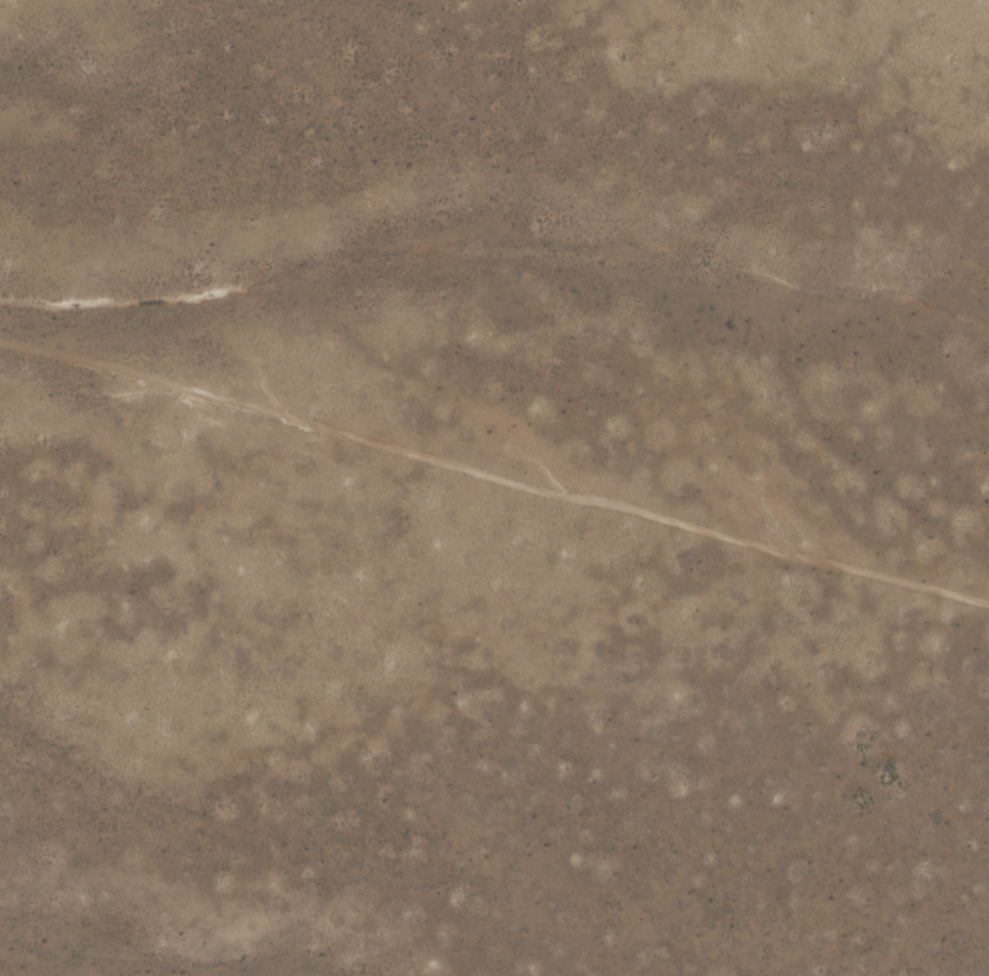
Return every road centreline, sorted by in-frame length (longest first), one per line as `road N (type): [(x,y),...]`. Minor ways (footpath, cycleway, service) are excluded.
road 1 (track): [(988,604),(549,495),(138,376),(0,347)]

